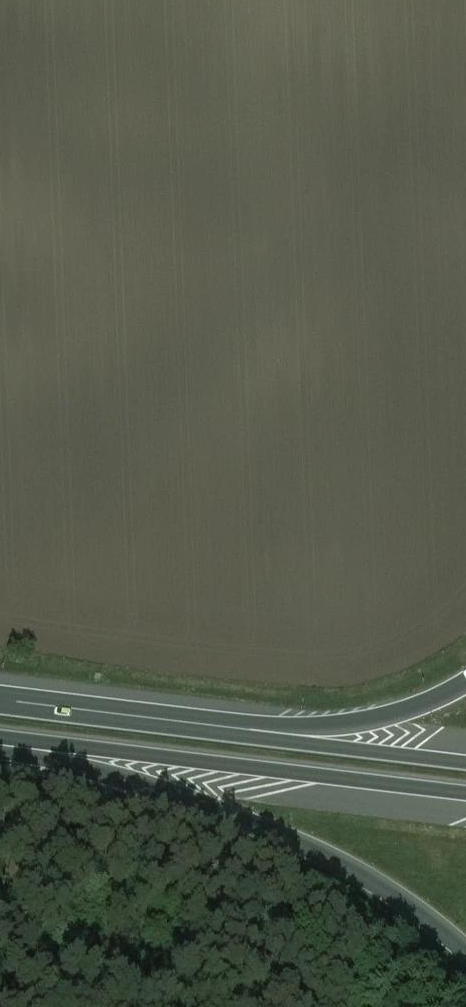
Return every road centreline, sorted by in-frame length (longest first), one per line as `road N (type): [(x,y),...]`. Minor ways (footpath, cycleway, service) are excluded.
road 1 (motorway): [(0,752),(256,824),(350,865),(465,948)]
road 2 (motorway): [(465,684),(409,709),(338,720),(0,695)]
road 3 (trunk): [(465,757),(0,700)]
road 4 (trunk): [(0,743),(465,797)]

